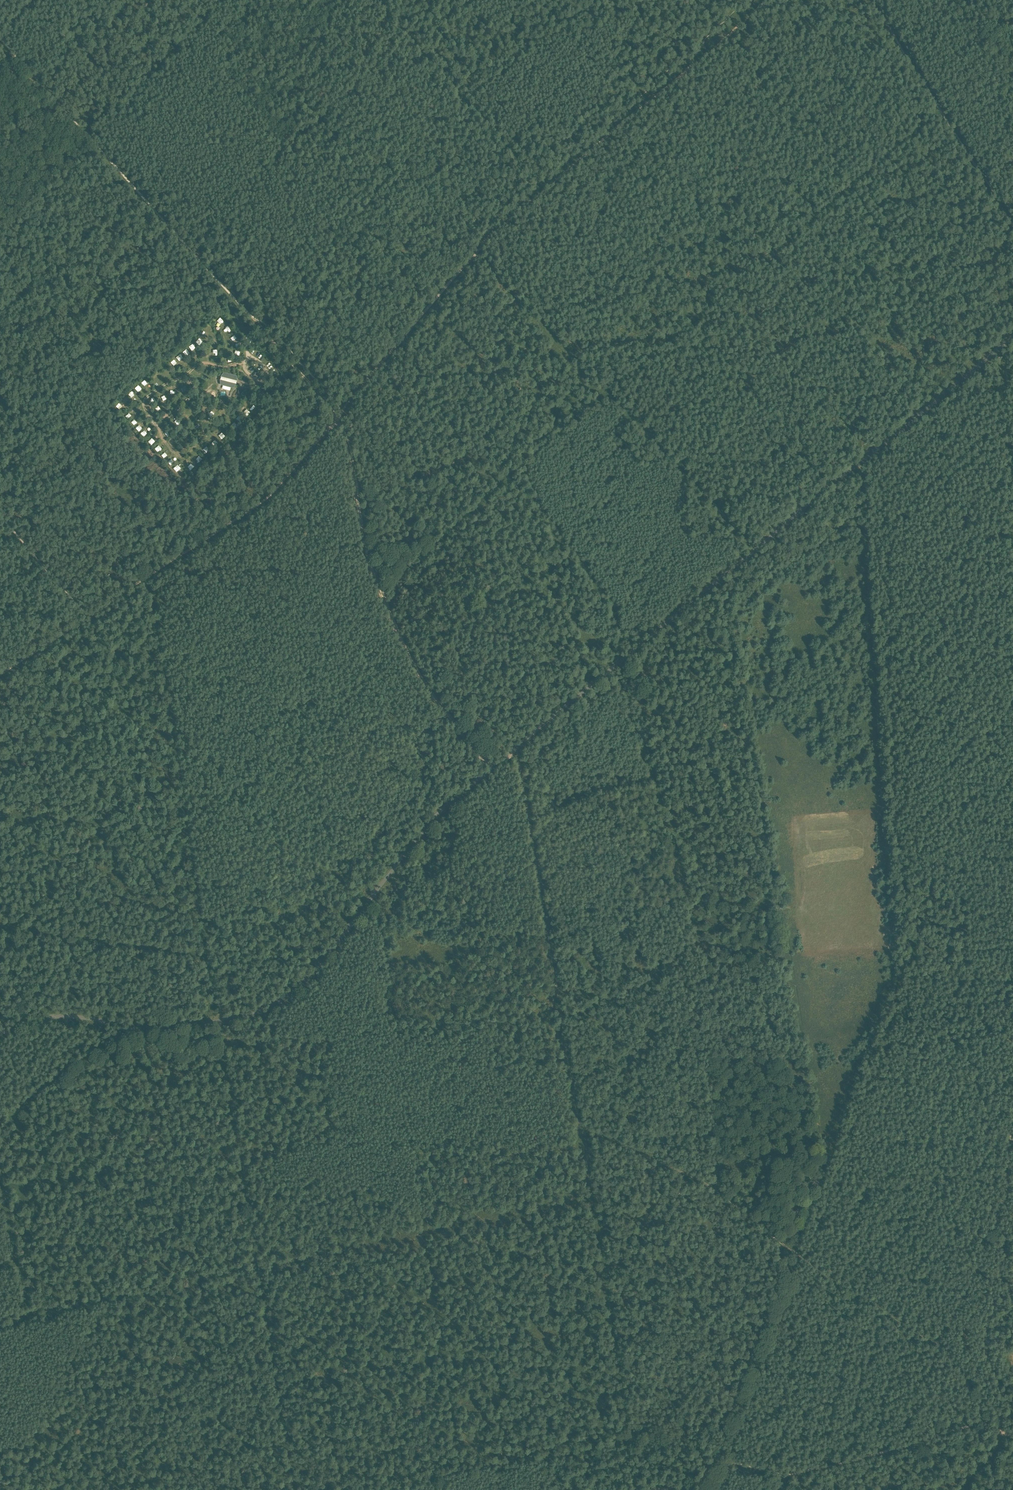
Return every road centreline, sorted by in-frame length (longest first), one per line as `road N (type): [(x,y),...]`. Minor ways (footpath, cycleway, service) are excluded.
road 1 (unclassified): [(0,1031),(65,1012),(195,1022),(277,1000),(315,964),(430,818),(1012,335)]
road 2 (track): [(515,750),(576,1125),(719,1190),(798,1257),(944,1349),(994,1427)]
road 3 (track): [(665,1489),(698,1485),(726,1467),(822,1470),(969,1426),(994,1427)]
road 4 (track): [(89,617),(254,509),(341,414)]
road 5 (track): [(546,191),(374,0)]
road 6 (track): [(89,617),(0,514)]

